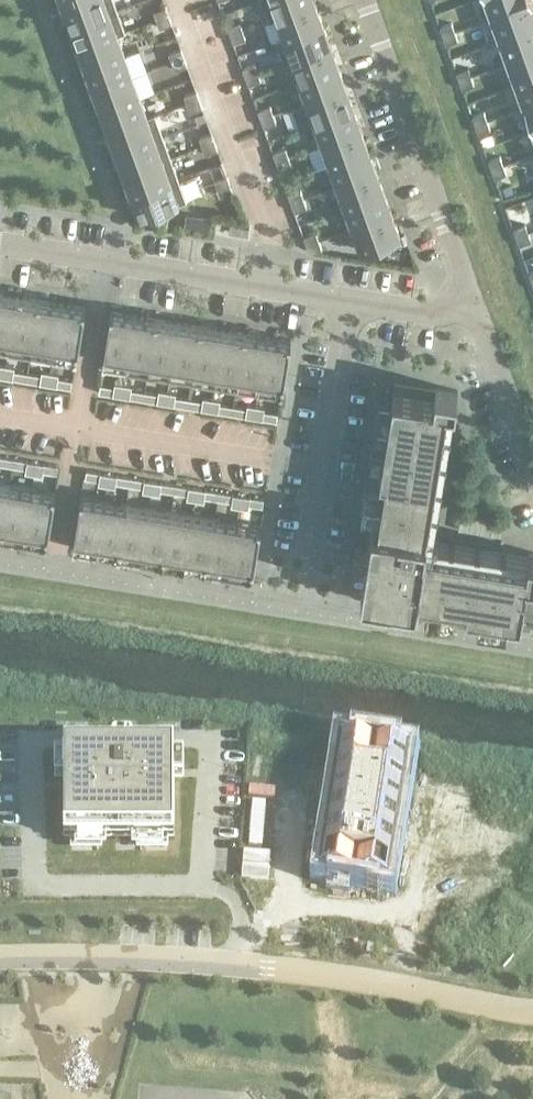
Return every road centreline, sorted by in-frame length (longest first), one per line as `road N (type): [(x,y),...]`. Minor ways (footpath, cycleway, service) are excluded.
road 1 (residential): [(471,295),(424,312),(0,244)]
road 2 (residential): [(471,295),(361,0)]
road 3 (residential): [(0,959),(261,968)]
road 4 (residential): [(532,468),(471,295)]

